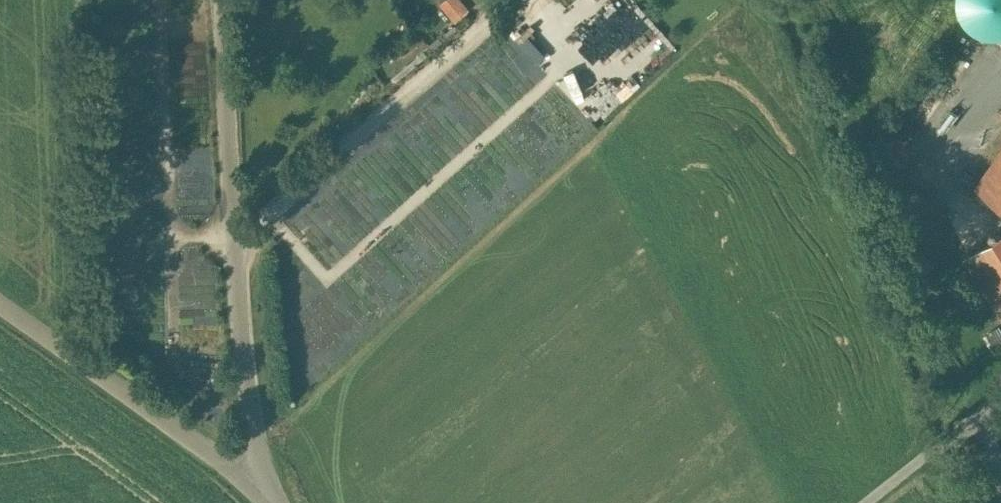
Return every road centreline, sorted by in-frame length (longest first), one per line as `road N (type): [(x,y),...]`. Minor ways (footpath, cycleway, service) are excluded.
road 1 (unclassified): [(223,0),(240,320),(259,486)]
road 2 (unclassified): [(259,486),(0,302)]

